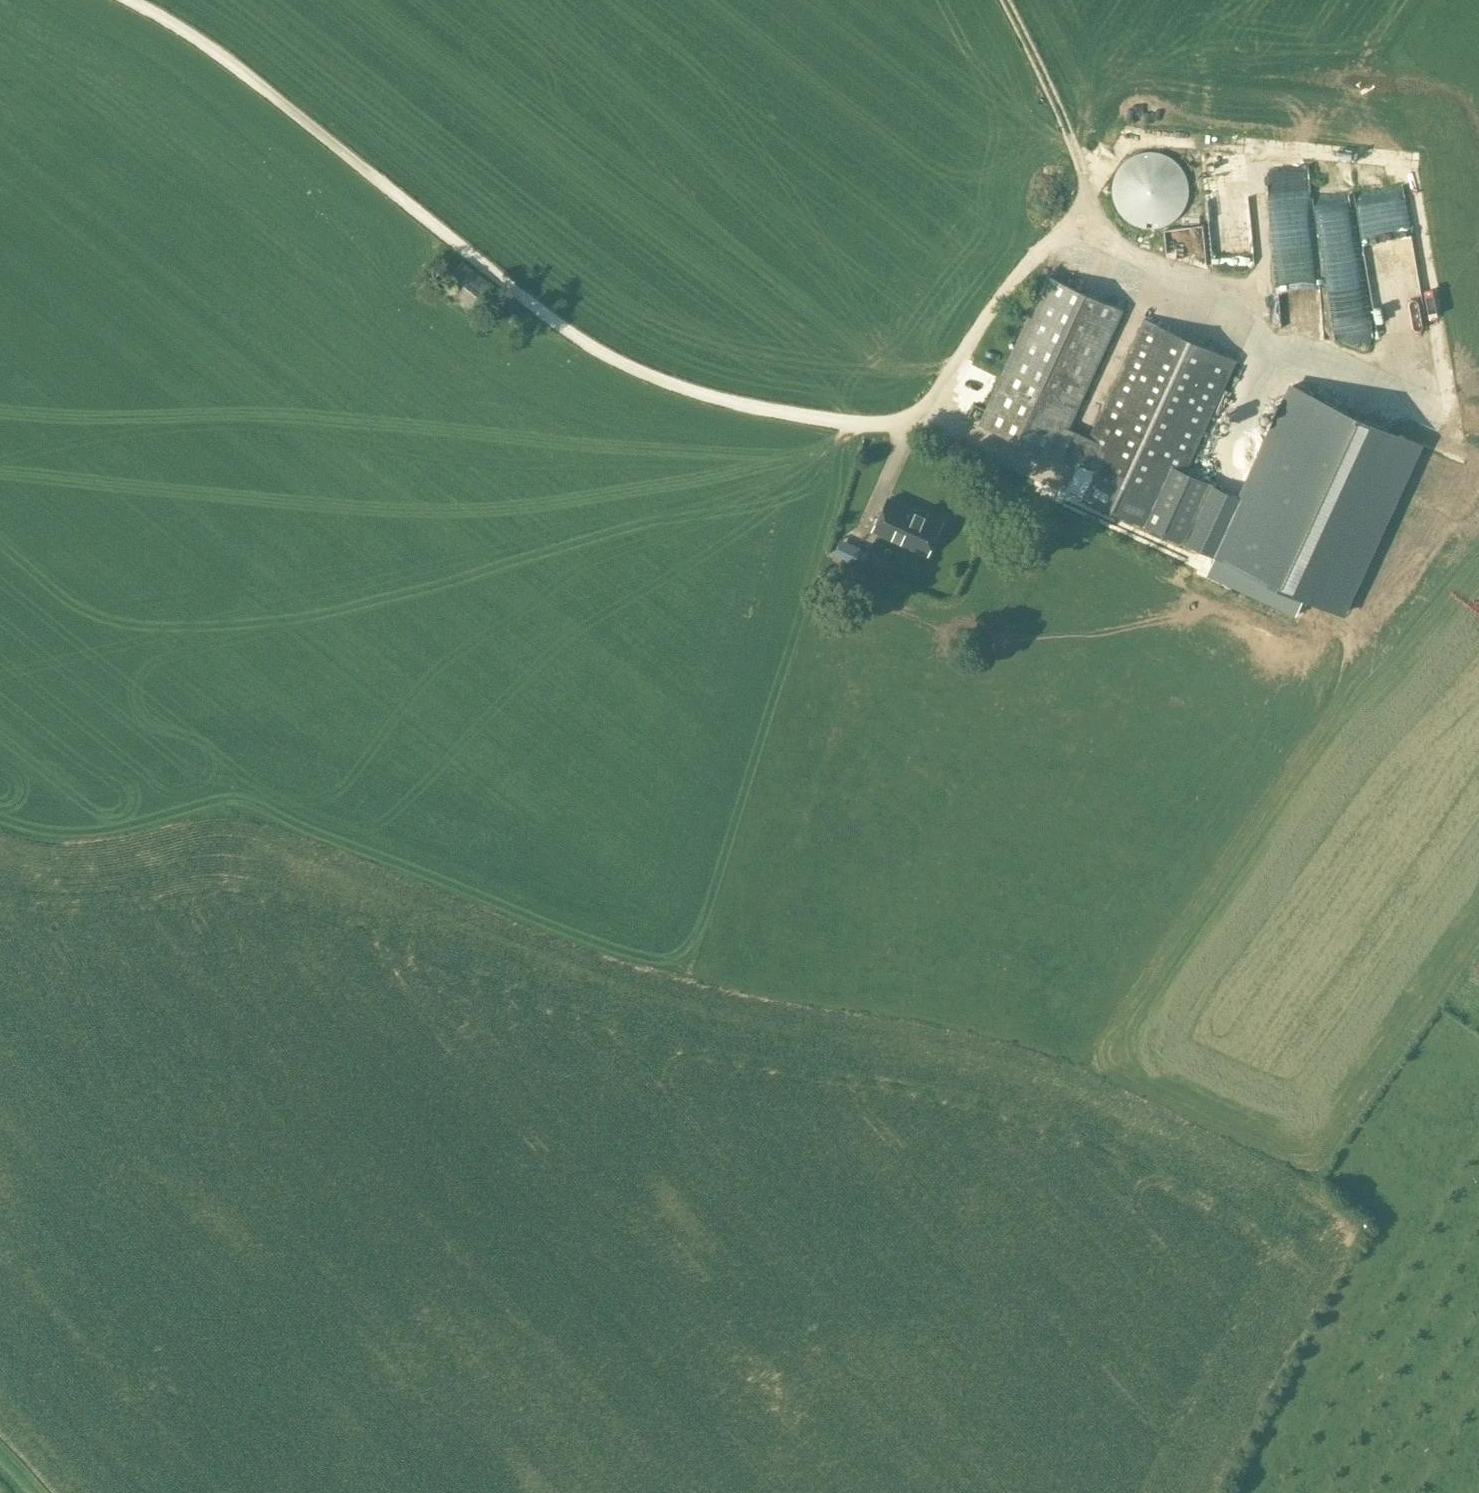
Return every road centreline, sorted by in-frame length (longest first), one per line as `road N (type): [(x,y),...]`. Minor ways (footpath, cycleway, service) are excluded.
road 1 (unclassified): [(1051,89),(1087,168),(1081,211),(917,428),(875,428),(706,396),(645,372),(566,326),(170,16),(138,0)]

